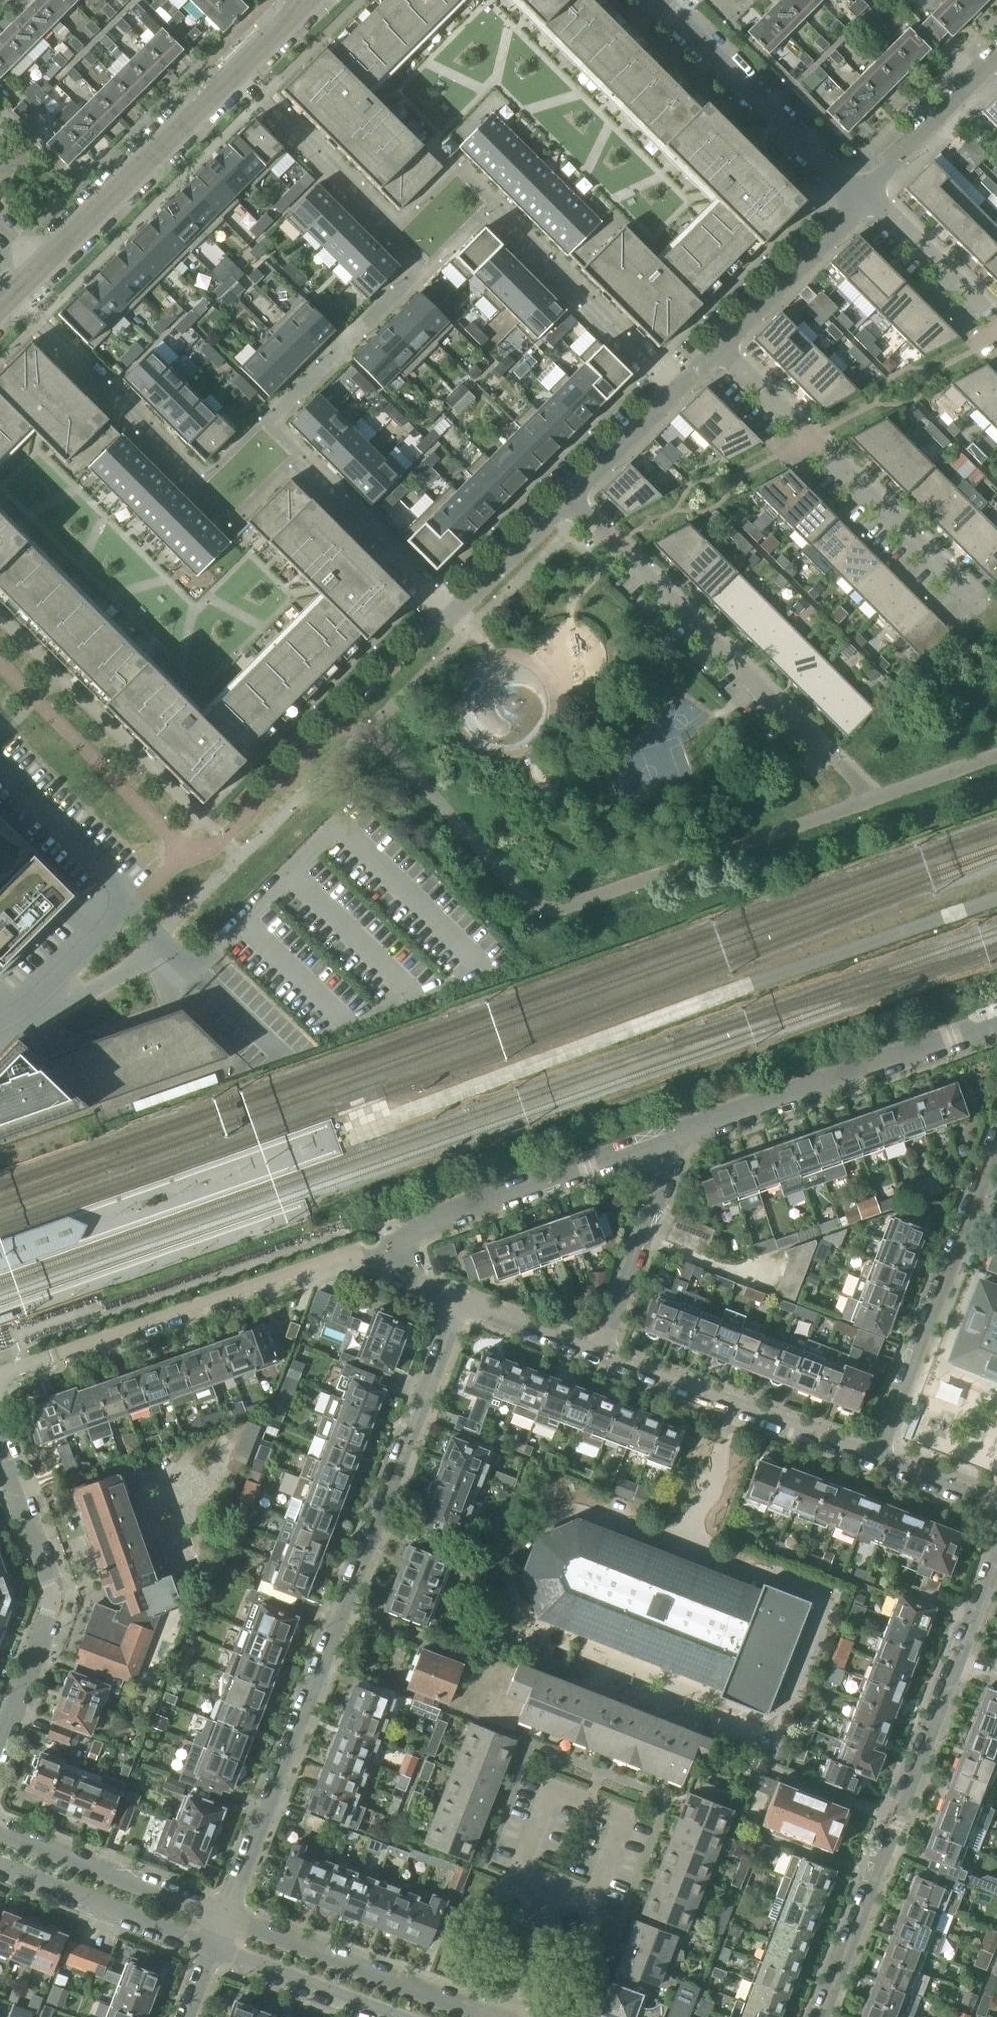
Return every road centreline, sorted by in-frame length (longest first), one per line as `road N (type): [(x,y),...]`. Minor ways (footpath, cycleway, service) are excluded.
road 1 (residential): [(462,1303),(226,1916)]
road 2 (track): [(392,1115),(996,898)]
road 3 (residential): [(821,2016),(996,1562)]
road 4 (residential): [(0,1380),(396,1241)]
road 5 (residential): [(568,499),(828,759)]
road 6 (residential): [(0,768),(131,907),(0,1022)]
road 7 (residential): [(261,417),(198,478),(15,291)]
road 8 (residential): [(719,348),(963,592)]
road 9 (residential): [(676,1139),(996,1026)]
road 10 (residential): [(996,1145),(878,1459)]
road 11 (residential): [(0,1740),(55,1609),(0,1440)]
road 12 (residential): [(878,1459),(599,1351)]
road 13 (residential): [(396,1241),(676,1139)]
road 14 (residential): [(493,2016),(226,1916)]
road 15 (residential): [(37,269),(236,69)]
road 16 (residential): [(858,192),(657,0)]
road 17 (residential): [(554,1884),(582,1894),(596,1890),(621,1826),(615,1815),(559,1793),(547,1798),(525,1872)]
road 18 (residential): [(261,417),(452,614)]
road 19 (residential): [(490,207),(674,394)]
road 20 (residential): [(226,1916),(0,1830)]
road 21 (residential): [(0,1865),(214,1947)]
road 22 (residential): [(599,1351),(676,1139)]
road 23 (residential): [(383,233),(236,69)]
road 24 (residential): [(418,269),(261,417)]
road 25 (residential): [(858,192),(838,227),(719,348)]
road 26 (residential): [(858,192),(996,52)]
road 27 (residential): [(214,1947),(395,2016)]
road 28 (residential): [(996,323),(858,192)]
road 29 (residential): [(568,499),(452,614)]
road 30 (residential): [(383,233),(455,166),(490,196),(490,207)]
road 31 (residential): [(674,394),(568,499)]
road 32 (residential): [(599,1351),(462,1303)]
road 33 (residential): [(554,1884),(501,2016)]
road 34 (residential): [(996,1505),(878,1459)]

